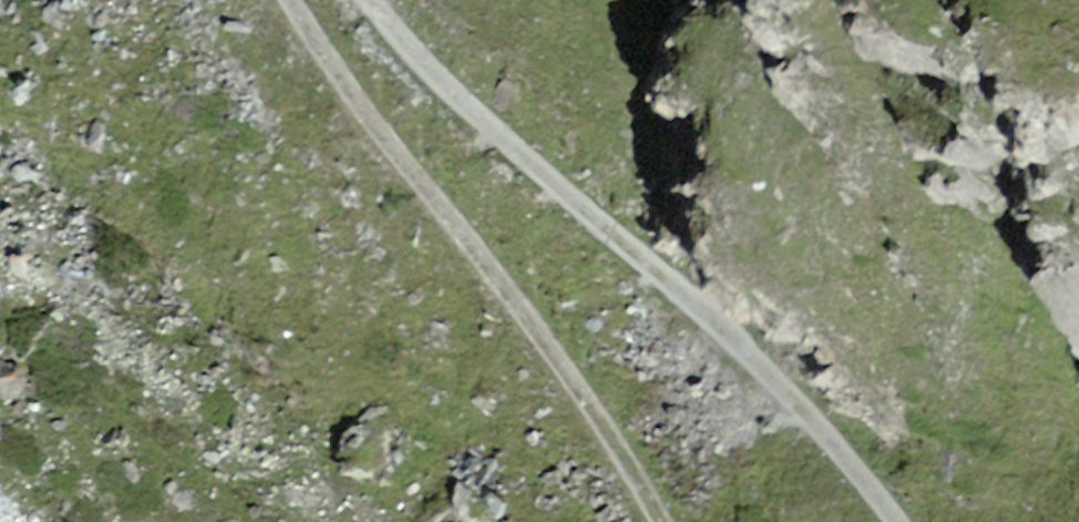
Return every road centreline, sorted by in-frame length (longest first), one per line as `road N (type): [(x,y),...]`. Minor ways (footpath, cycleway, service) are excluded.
road 1 (track): [(899,521),(825,429),(395,0)]
road 2 (track): [(350,0),(676,521)]

